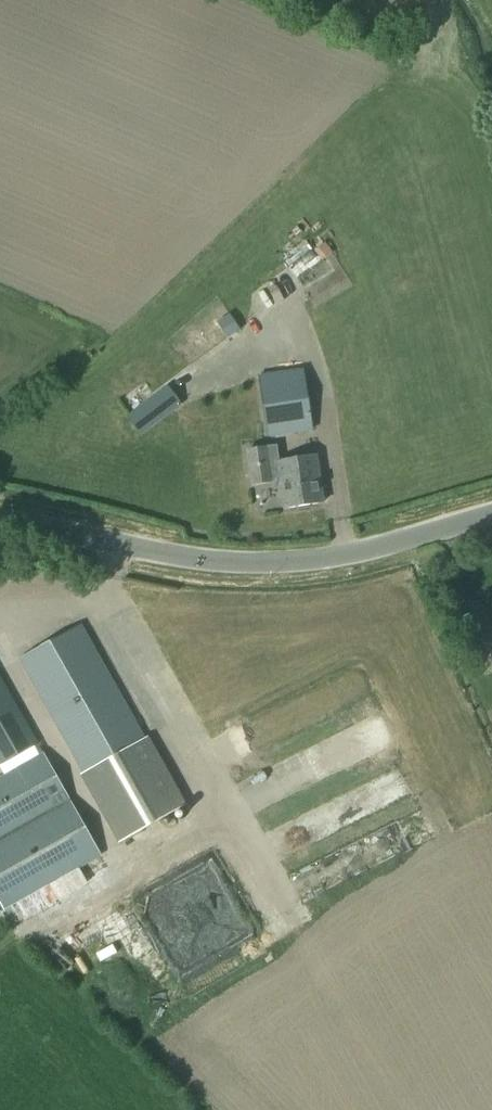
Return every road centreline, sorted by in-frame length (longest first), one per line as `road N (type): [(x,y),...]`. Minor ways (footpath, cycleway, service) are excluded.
road 1 (unclassified): [(0,513),(191,558),(342,556),(491,516)]

